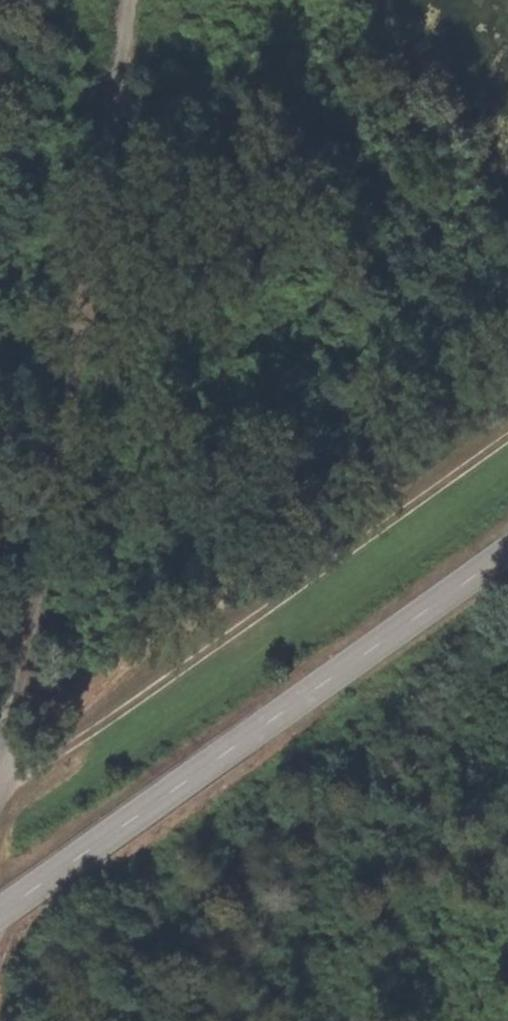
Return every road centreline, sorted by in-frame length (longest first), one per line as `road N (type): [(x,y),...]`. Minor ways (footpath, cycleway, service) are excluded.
road 1 (track): [(0,744),(132,0)]
road 2 (tertiary): [(507,560),(0,913)]
road 3 (track): [(0,778),(507,437)]

